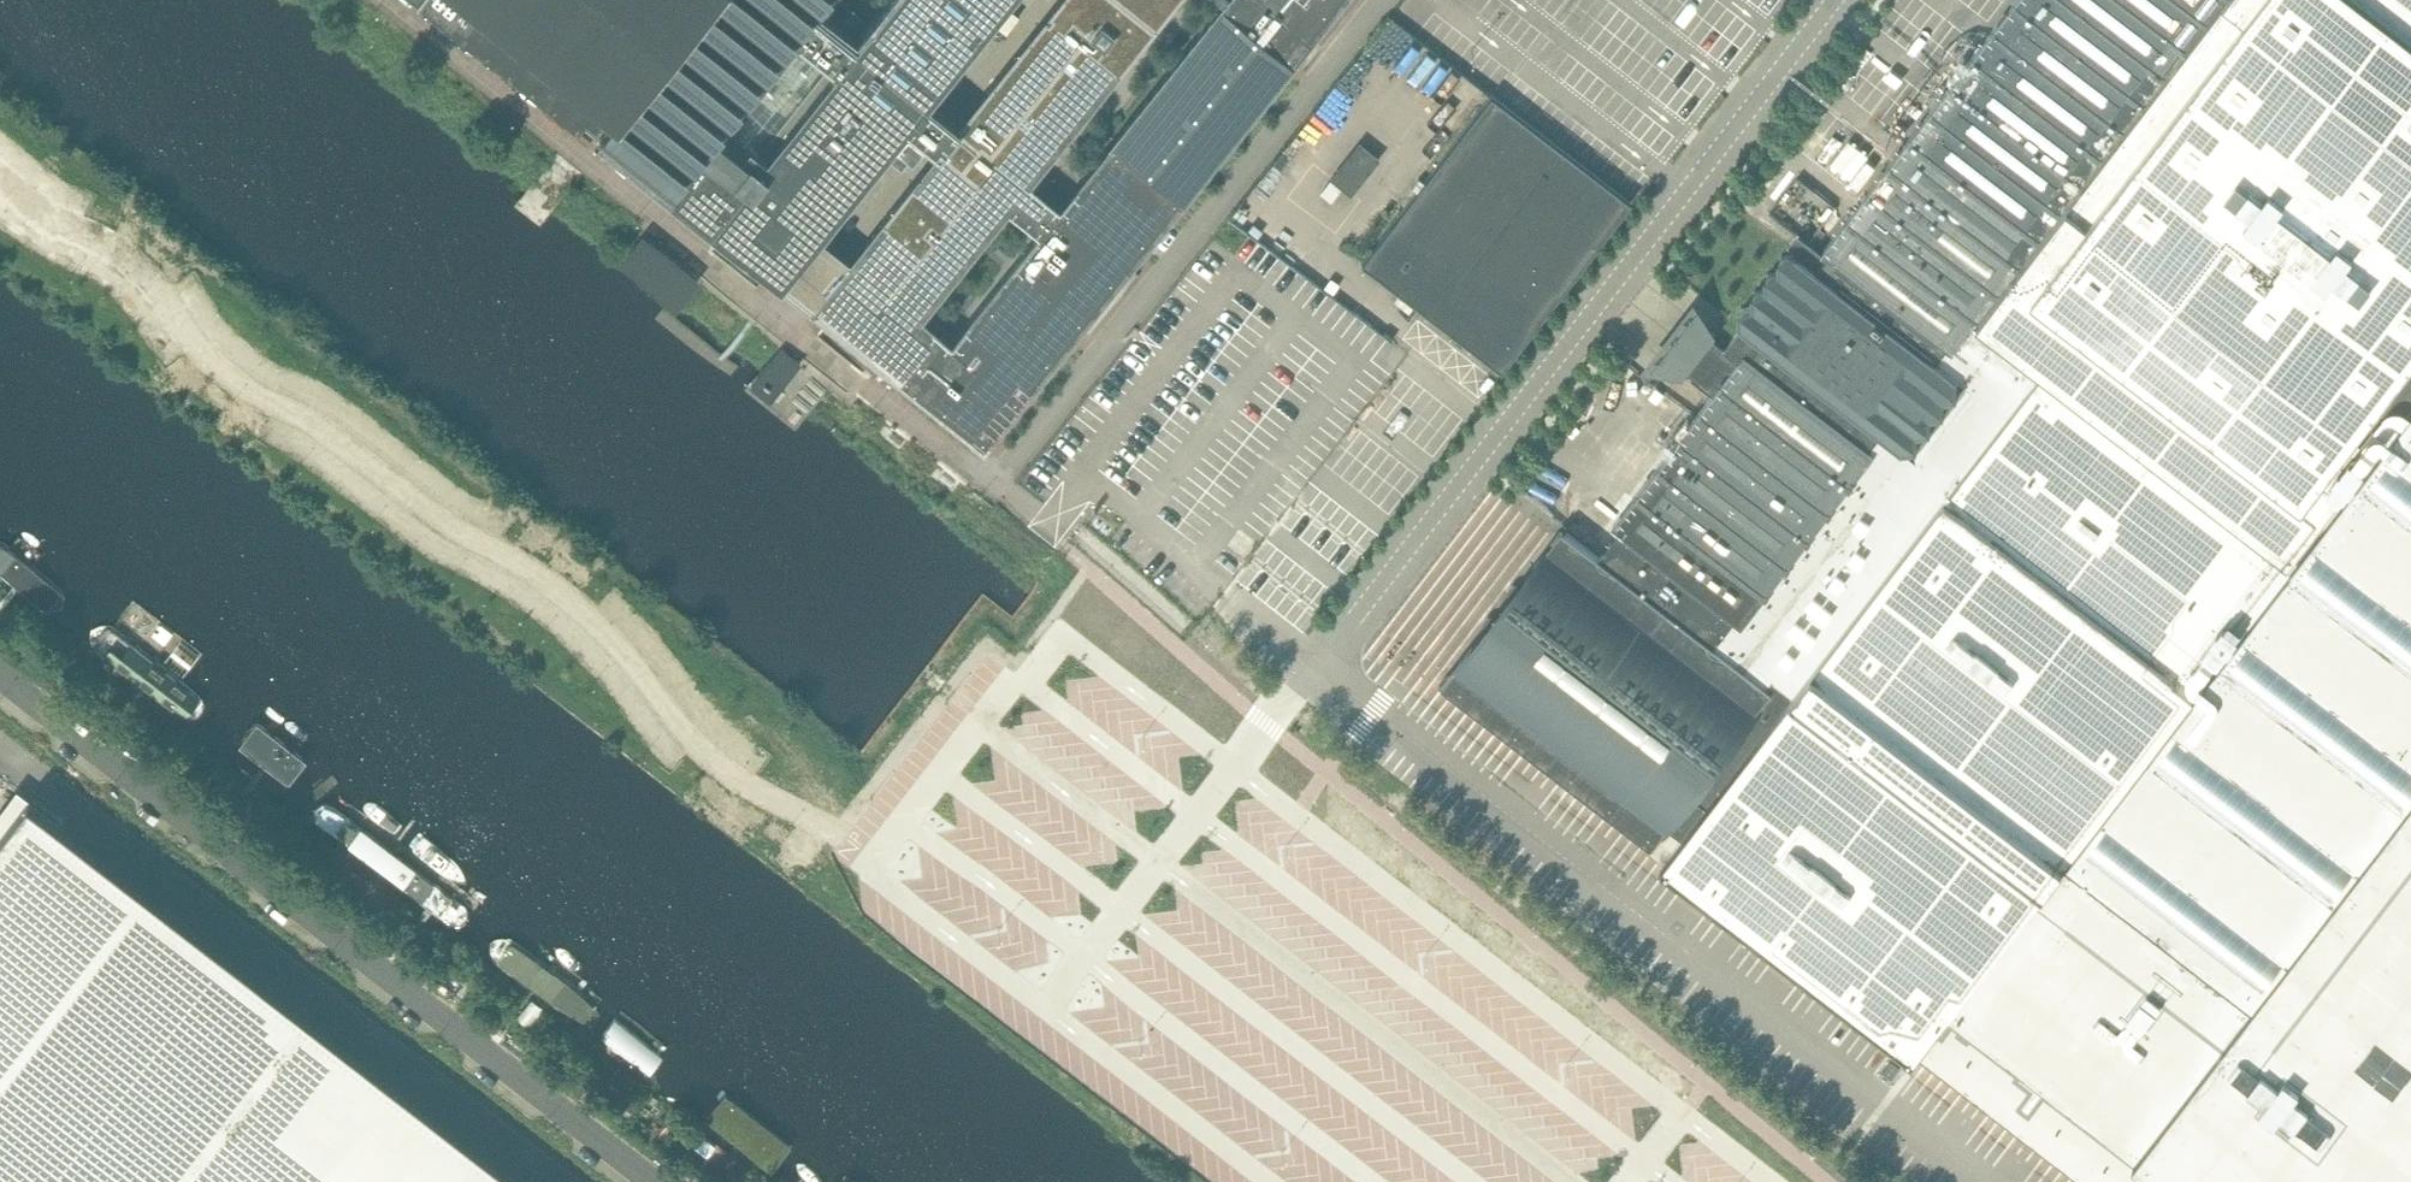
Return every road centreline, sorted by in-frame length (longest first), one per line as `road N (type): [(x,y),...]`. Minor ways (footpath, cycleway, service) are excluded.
road 1 (unclassified): [(658,1181),(0,675)]

